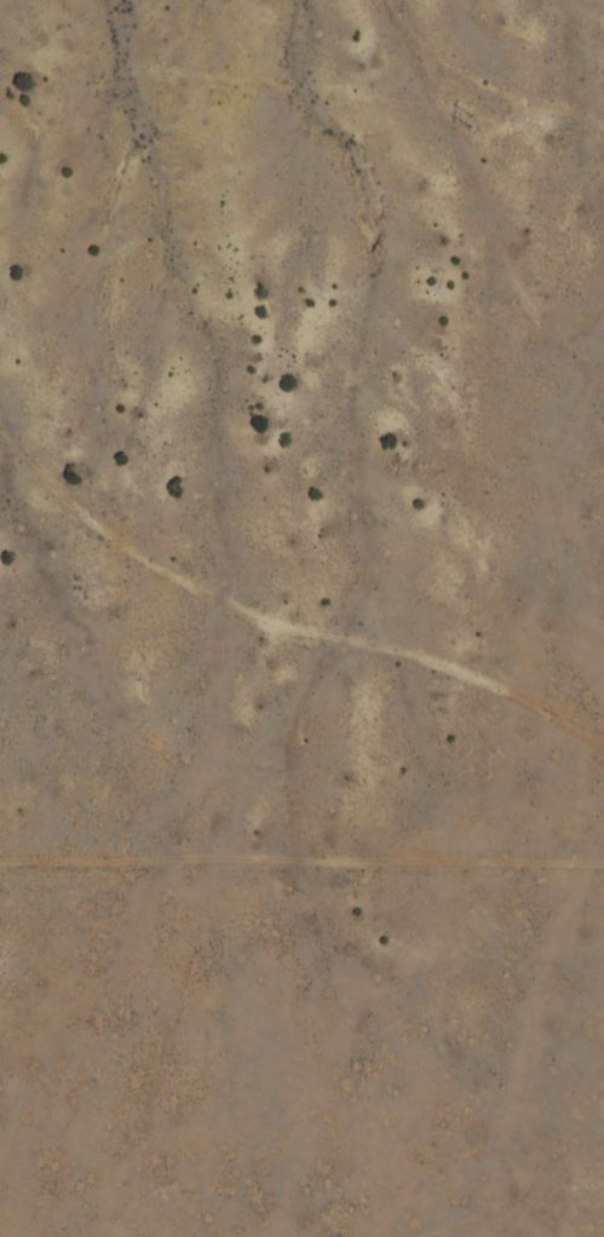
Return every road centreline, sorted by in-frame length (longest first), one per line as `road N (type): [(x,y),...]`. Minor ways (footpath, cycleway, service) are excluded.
road 1 (track): [(603,731),(505,674),(287,635),(0,494)]
road 2 (track): [(440,1236),(603,1159)]

